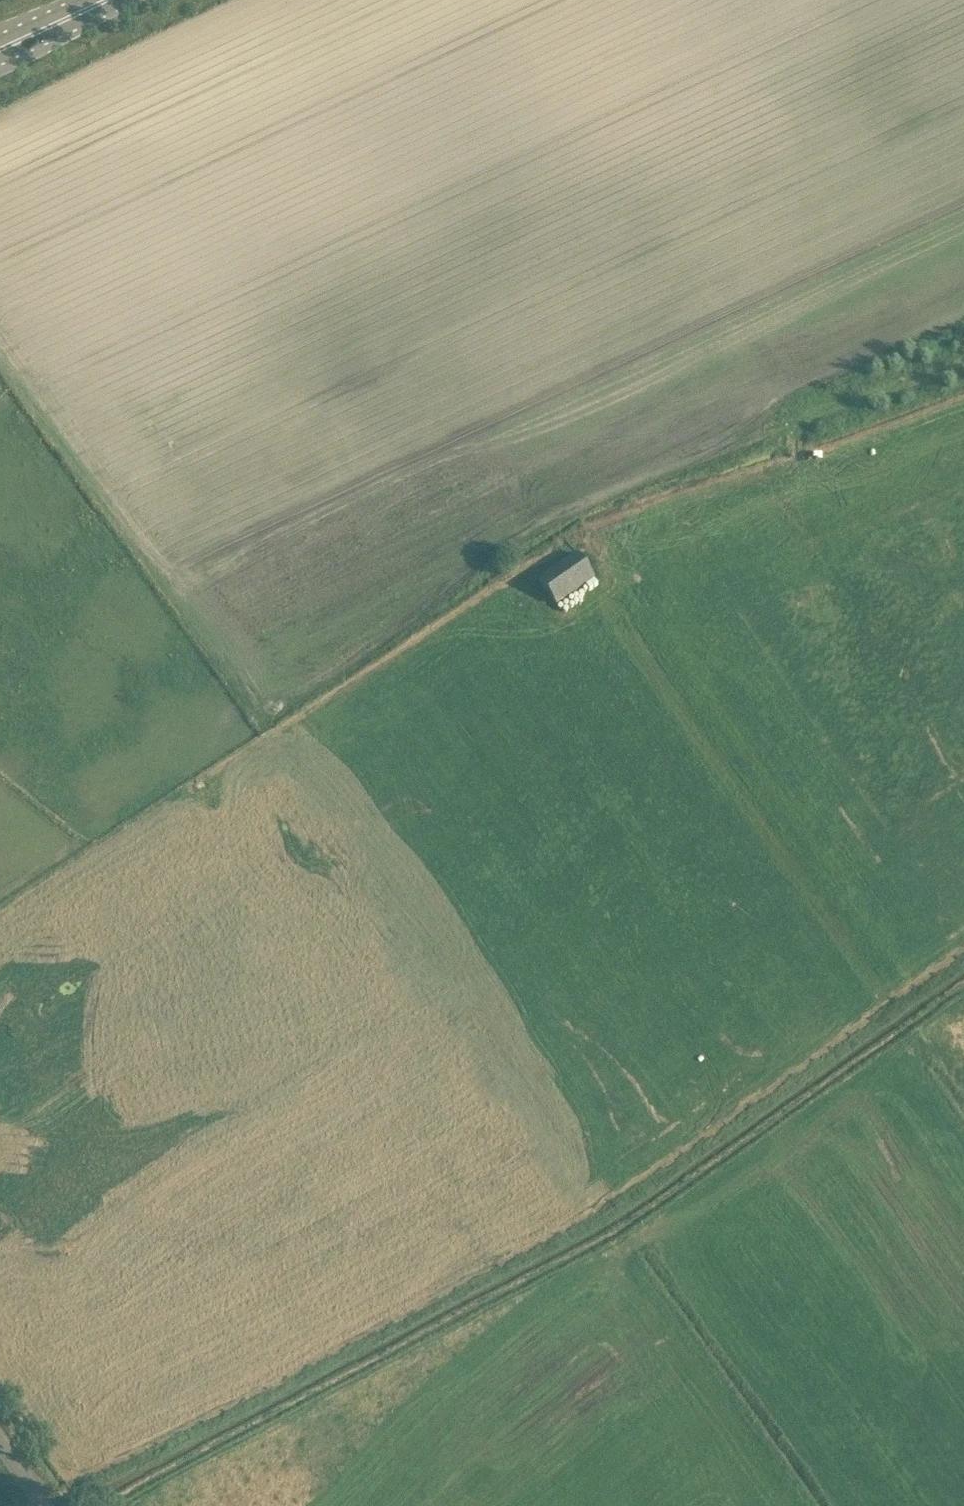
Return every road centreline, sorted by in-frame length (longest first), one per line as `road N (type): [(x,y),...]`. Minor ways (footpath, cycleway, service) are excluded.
road 1 (track): [(819,416),(963,363)]
road 2 (primary): [(112,0),(0,50)]

